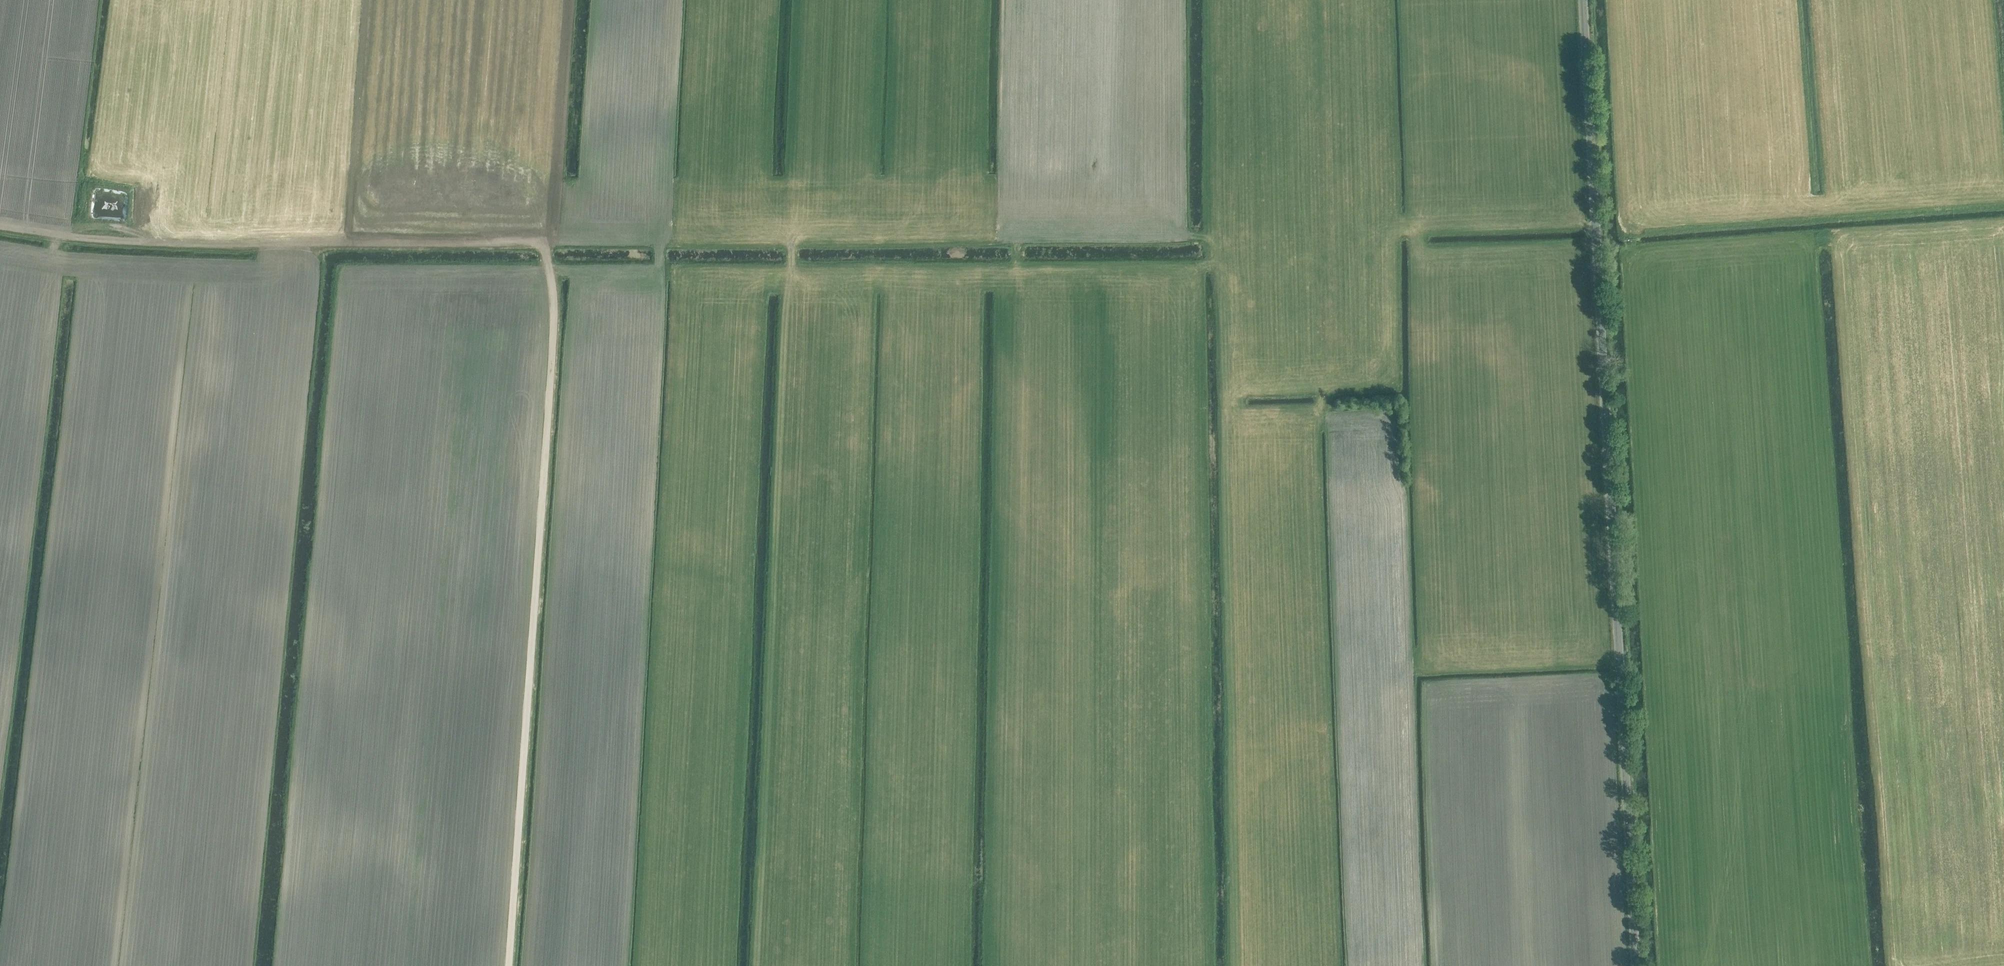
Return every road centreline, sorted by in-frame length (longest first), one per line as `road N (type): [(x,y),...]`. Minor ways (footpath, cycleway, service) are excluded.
road 1 (tertiary): [(1638,965),(1588,0)]

